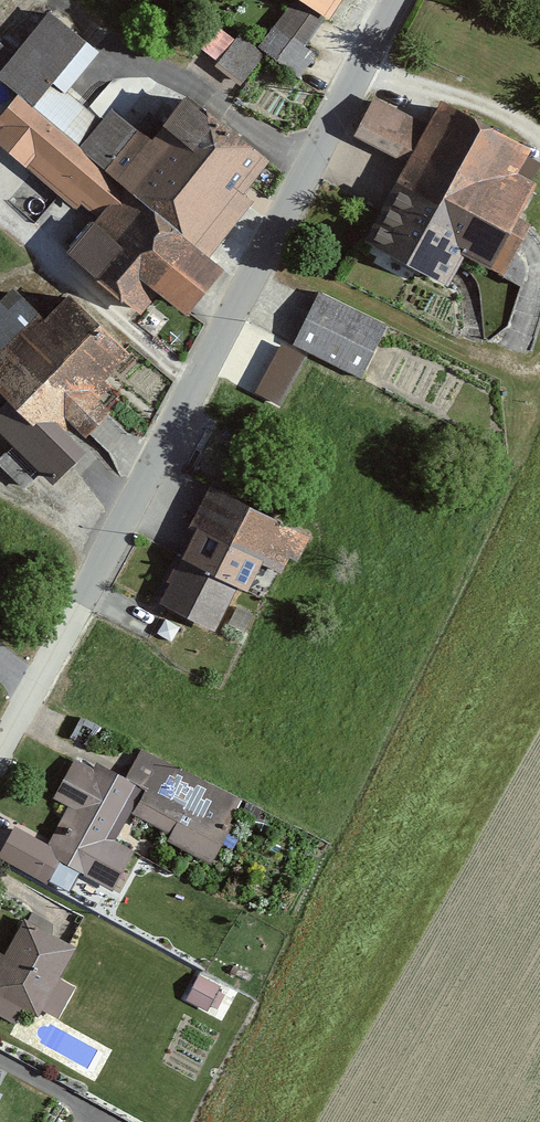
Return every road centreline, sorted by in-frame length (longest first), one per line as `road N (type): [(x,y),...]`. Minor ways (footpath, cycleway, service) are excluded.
road 1 (unclassified): [(396,0),(0,750)]

